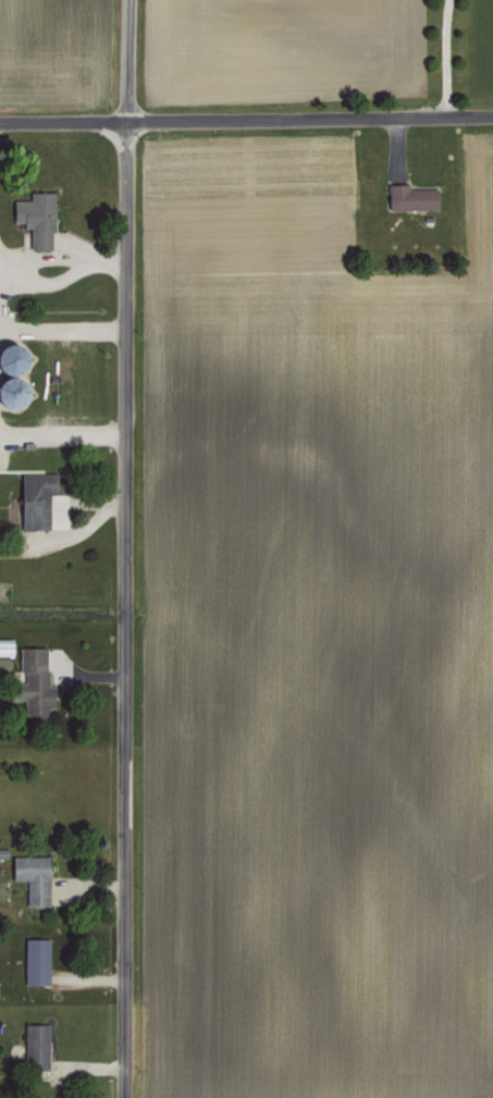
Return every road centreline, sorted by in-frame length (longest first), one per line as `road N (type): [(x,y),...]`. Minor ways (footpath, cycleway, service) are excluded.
road 1 (residential): [(123,1097),(125,0)]
road 2 (residential): [(0,125),(492,117)]

